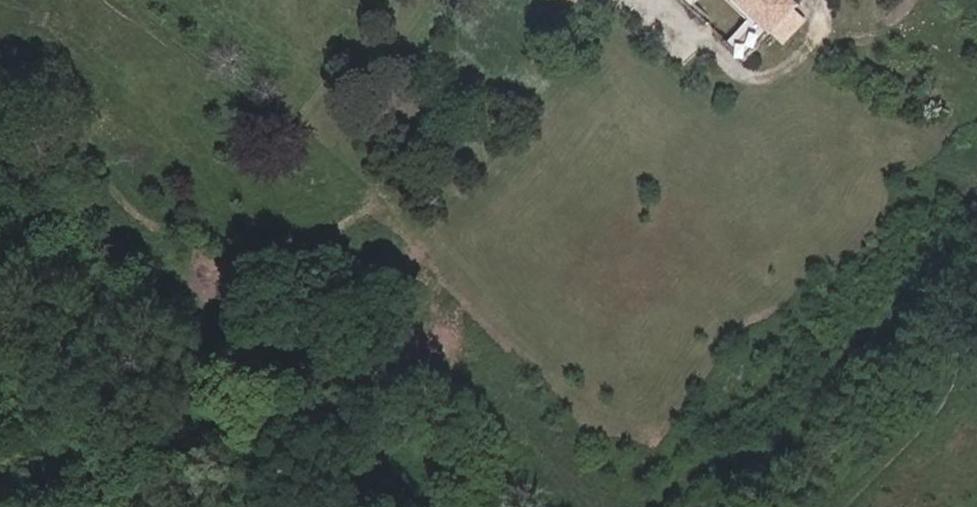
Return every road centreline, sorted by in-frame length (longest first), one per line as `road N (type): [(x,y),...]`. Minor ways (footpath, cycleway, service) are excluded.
road 1 (track): [(822,506),(976,331)]

